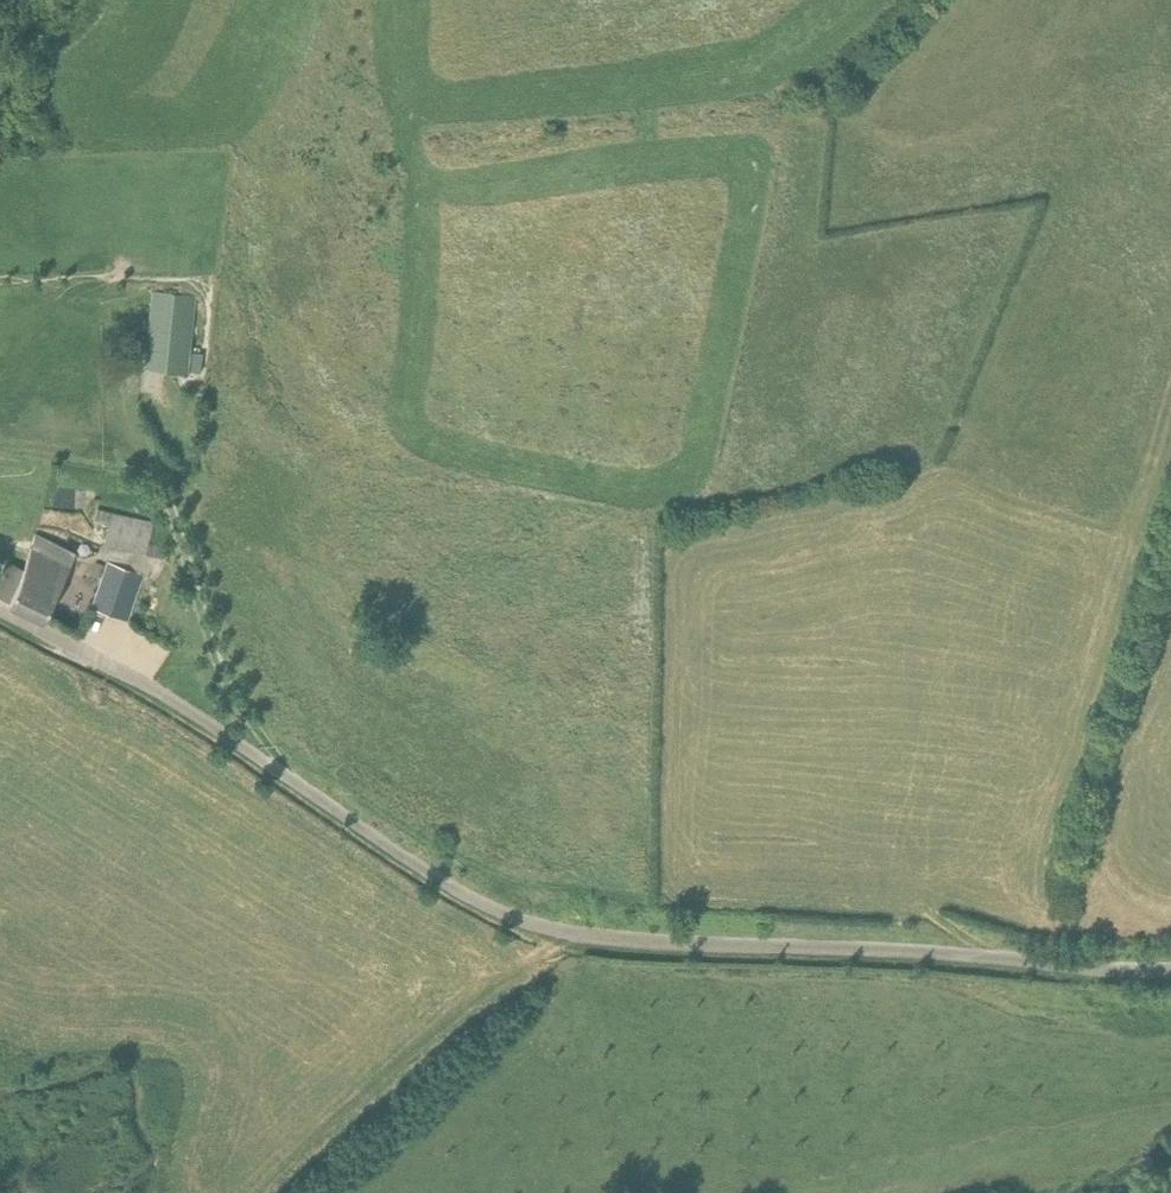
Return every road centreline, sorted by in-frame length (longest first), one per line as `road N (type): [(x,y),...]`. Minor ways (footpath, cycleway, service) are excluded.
road 1 (unclassified): [(0,610),(115,666),(454,890),(535,927),(688,945),(1170,972)]

